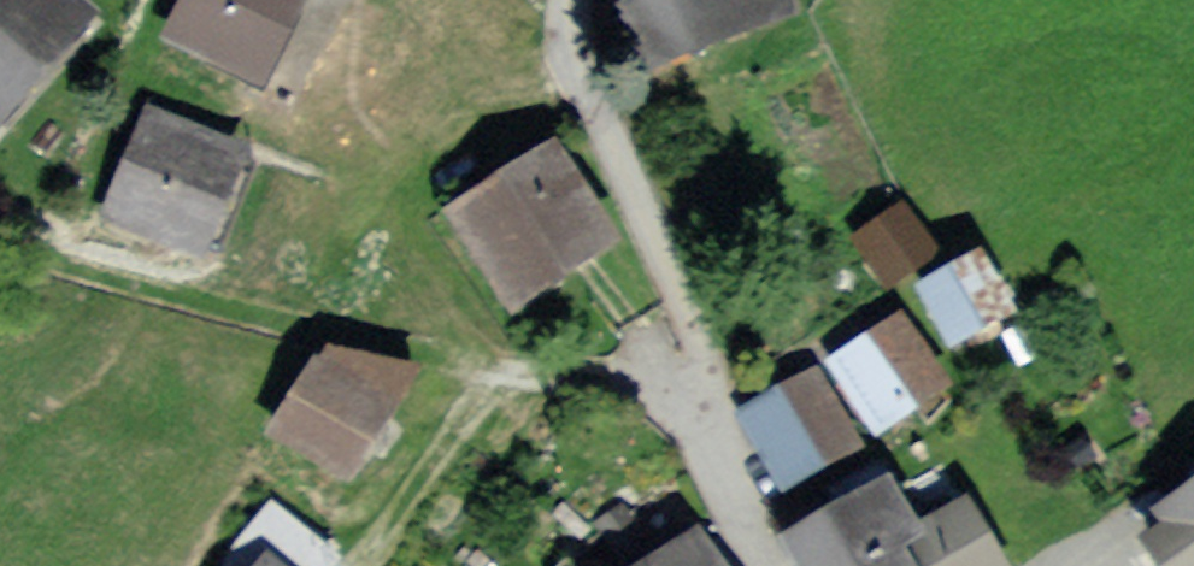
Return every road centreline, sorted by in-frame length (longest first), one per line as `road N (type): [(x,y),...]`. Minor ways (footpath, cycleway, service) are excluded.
road 1 (residential): [(770,565),(708,443),(664,262),(573,58),(565,0)]

